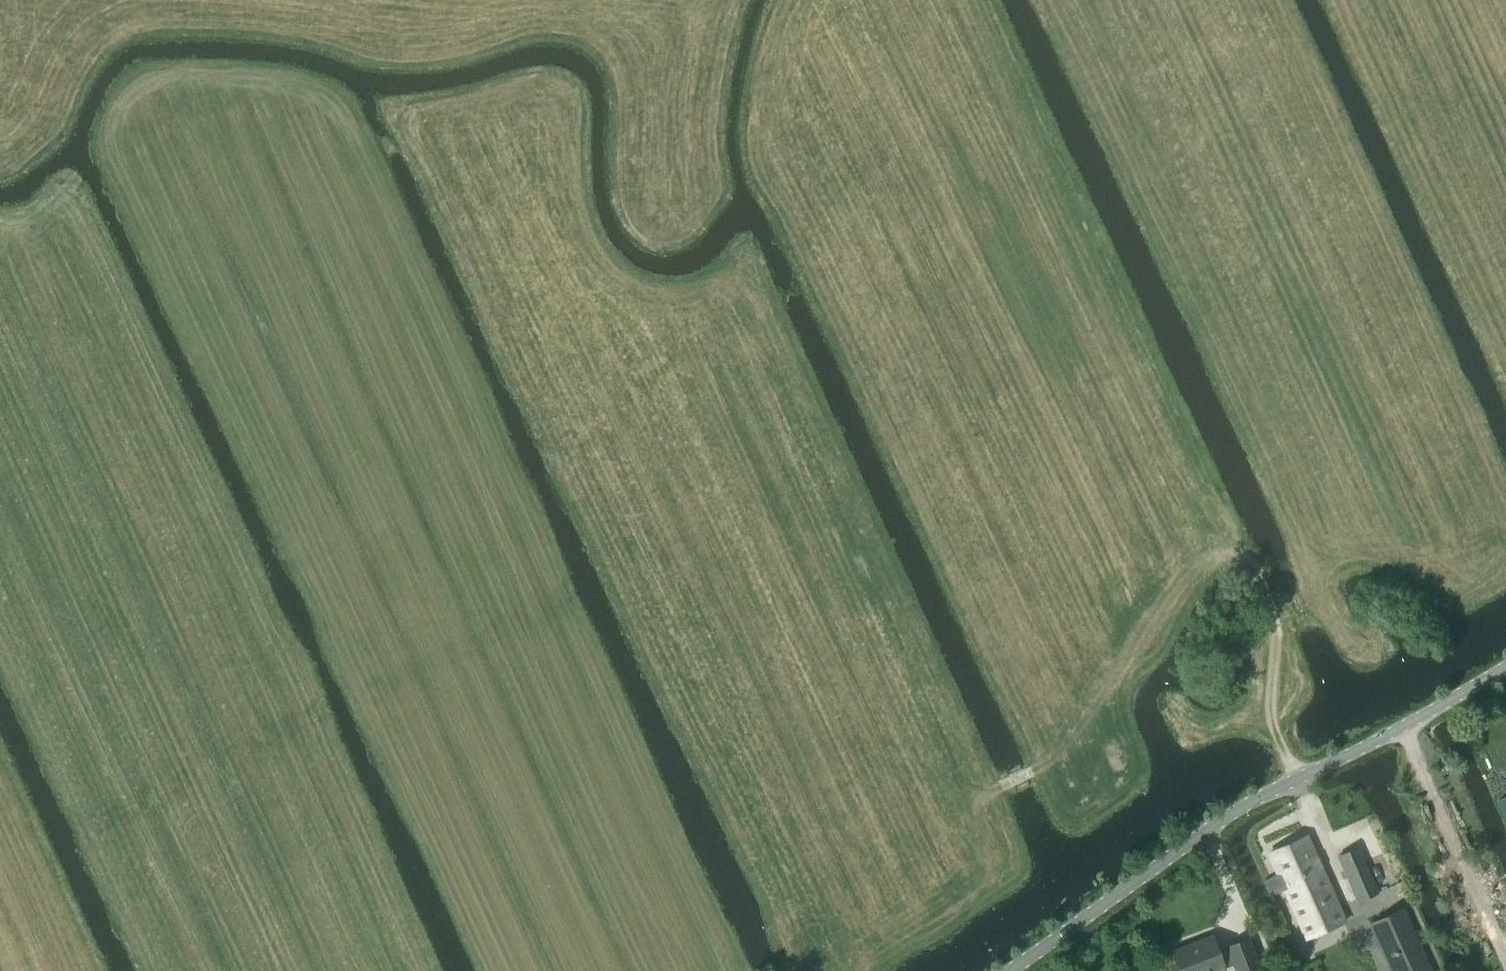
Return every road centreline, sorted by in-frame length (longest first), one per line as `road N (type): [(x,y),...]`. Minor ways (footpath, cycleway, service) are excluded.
road 1 (unclassified): [(1010,970),(1201,837),(1505,669)]

